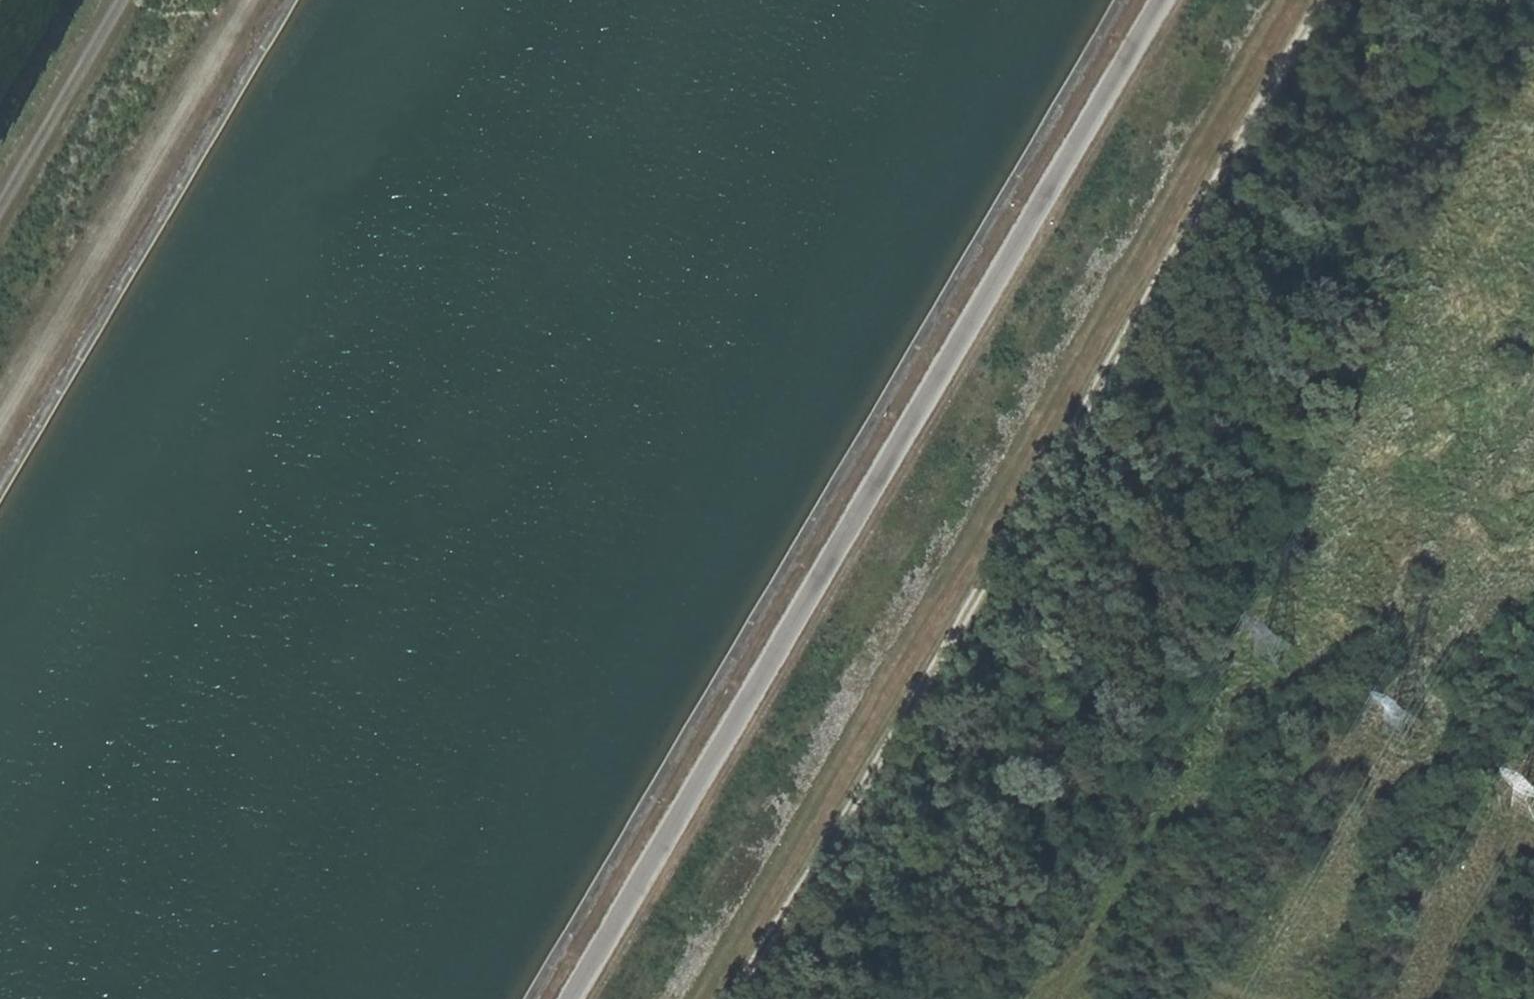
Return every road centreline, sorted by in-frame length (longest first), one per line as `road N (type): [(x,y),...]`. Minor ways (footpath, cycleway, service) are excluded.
road 1 (track): [(734,998),(1313,0)]
road 2 (track): [(0,426),(252,0)]
road 3 (track): [(126,0),(0,211)]

